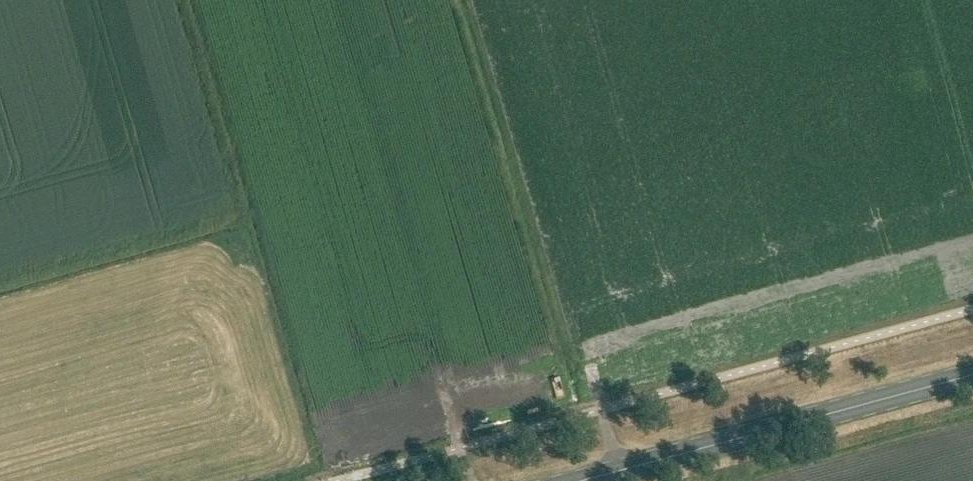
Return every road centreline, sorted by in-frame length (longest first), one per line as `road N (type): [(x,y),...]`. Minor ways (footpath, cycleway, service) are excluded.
road 1 (tertiary): [(587,480),(972,376)]

